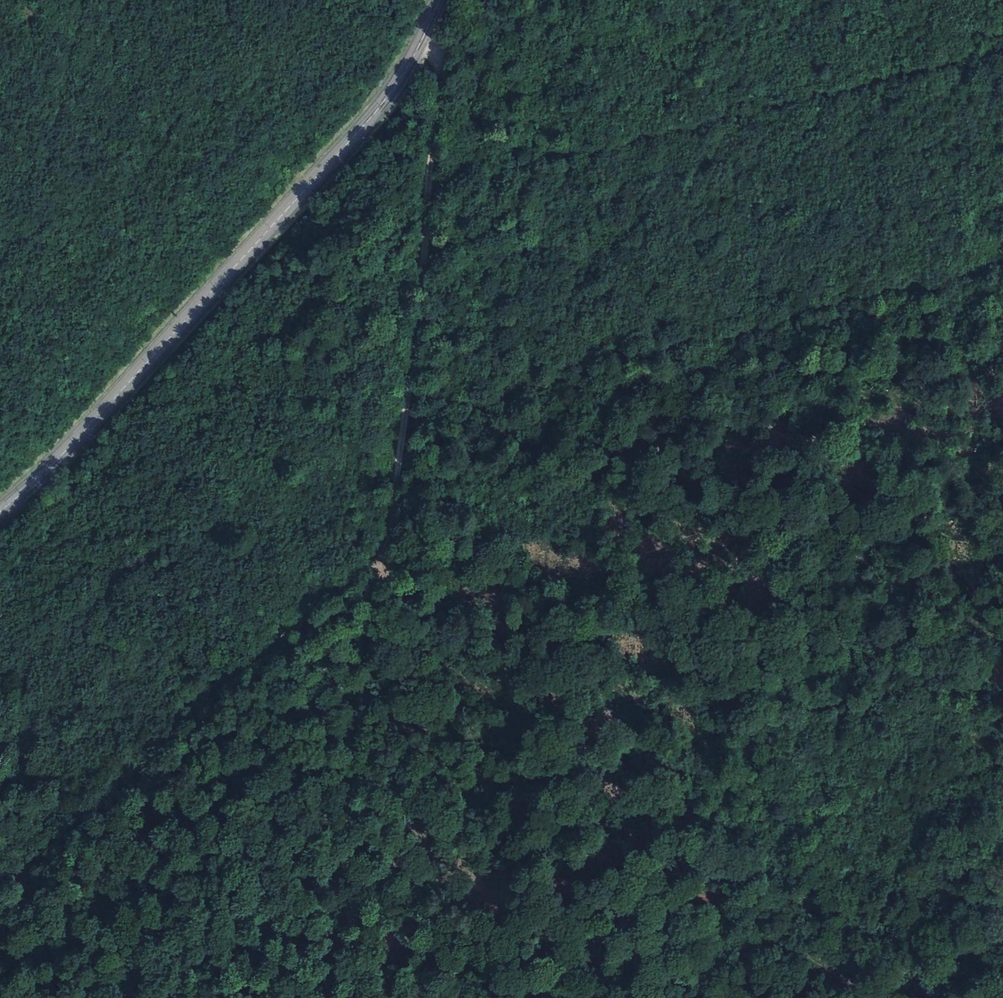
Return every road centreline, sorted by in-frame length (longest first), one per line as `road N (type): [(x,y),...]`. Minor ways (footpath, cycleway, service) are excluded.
road 1 (secondary): [(0,511),(371,120),(440,0)]
road 2 (track): [(0,889),(243,671),(372,546),(395,512)]
road 3 (track): [(395,512),(429,194)]
road 4 (track): [(429,194),(439,92),(434,64)]

